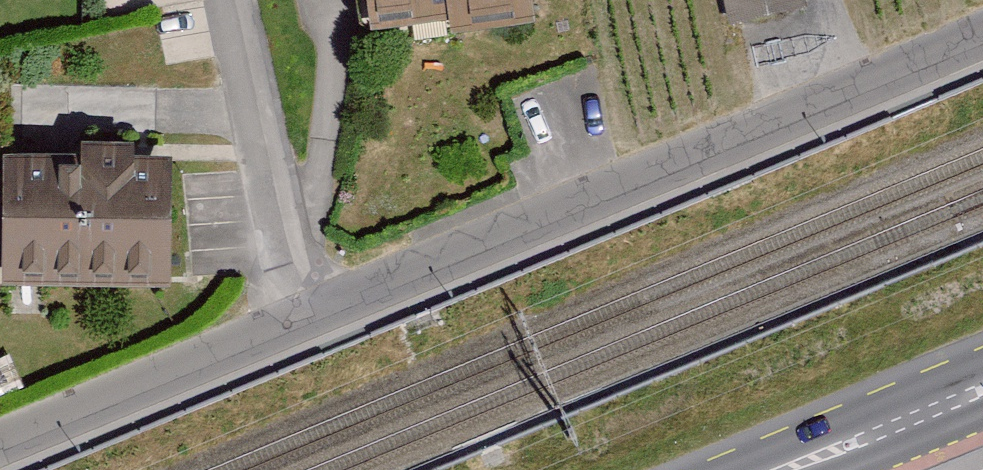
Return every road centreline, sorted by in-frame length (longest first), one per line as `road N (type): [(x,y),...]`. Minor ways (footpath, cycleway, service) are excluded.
road 1 (residential): [(982,87),(299,341)]
road 2 (residential): [(299,341),(222,0)]
road 3 (residential): [(299,341),(0,466)]
road 4 (primary): [(783,469),(953,400)]

